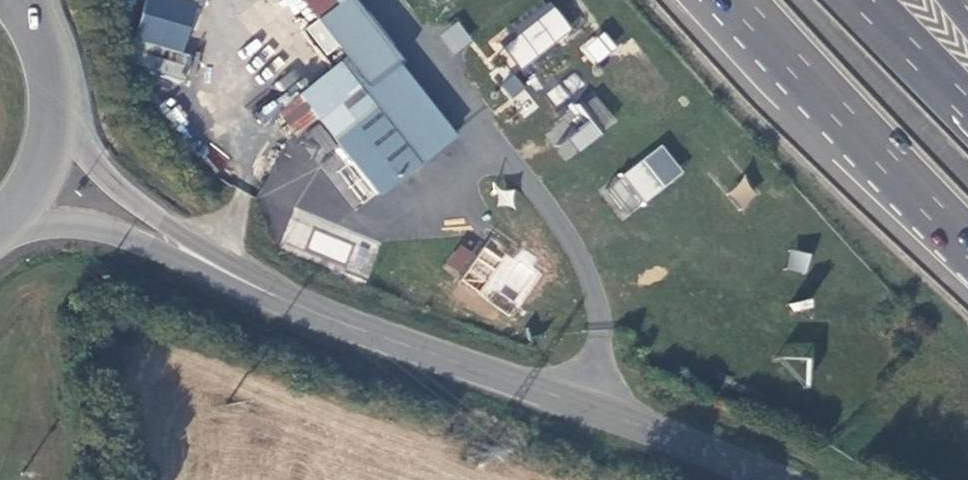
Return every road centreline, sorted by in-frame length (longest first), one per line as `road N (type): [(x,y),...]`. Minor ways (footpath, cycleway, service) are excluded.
road 1 (tertiary): [(213,268),(760,479)]
road 2 (trunk): [(795,67),(967,248)]
road 3 (tertiary): [(213,268),(106,176),(60,118)]
road 4 (tertiary): [(11,228),(150,246),(213,268)]
road 5 (trunk): [(967,115),(855,0)]
road 6 (primary): [(11,228),(46,178),(60,118)]

